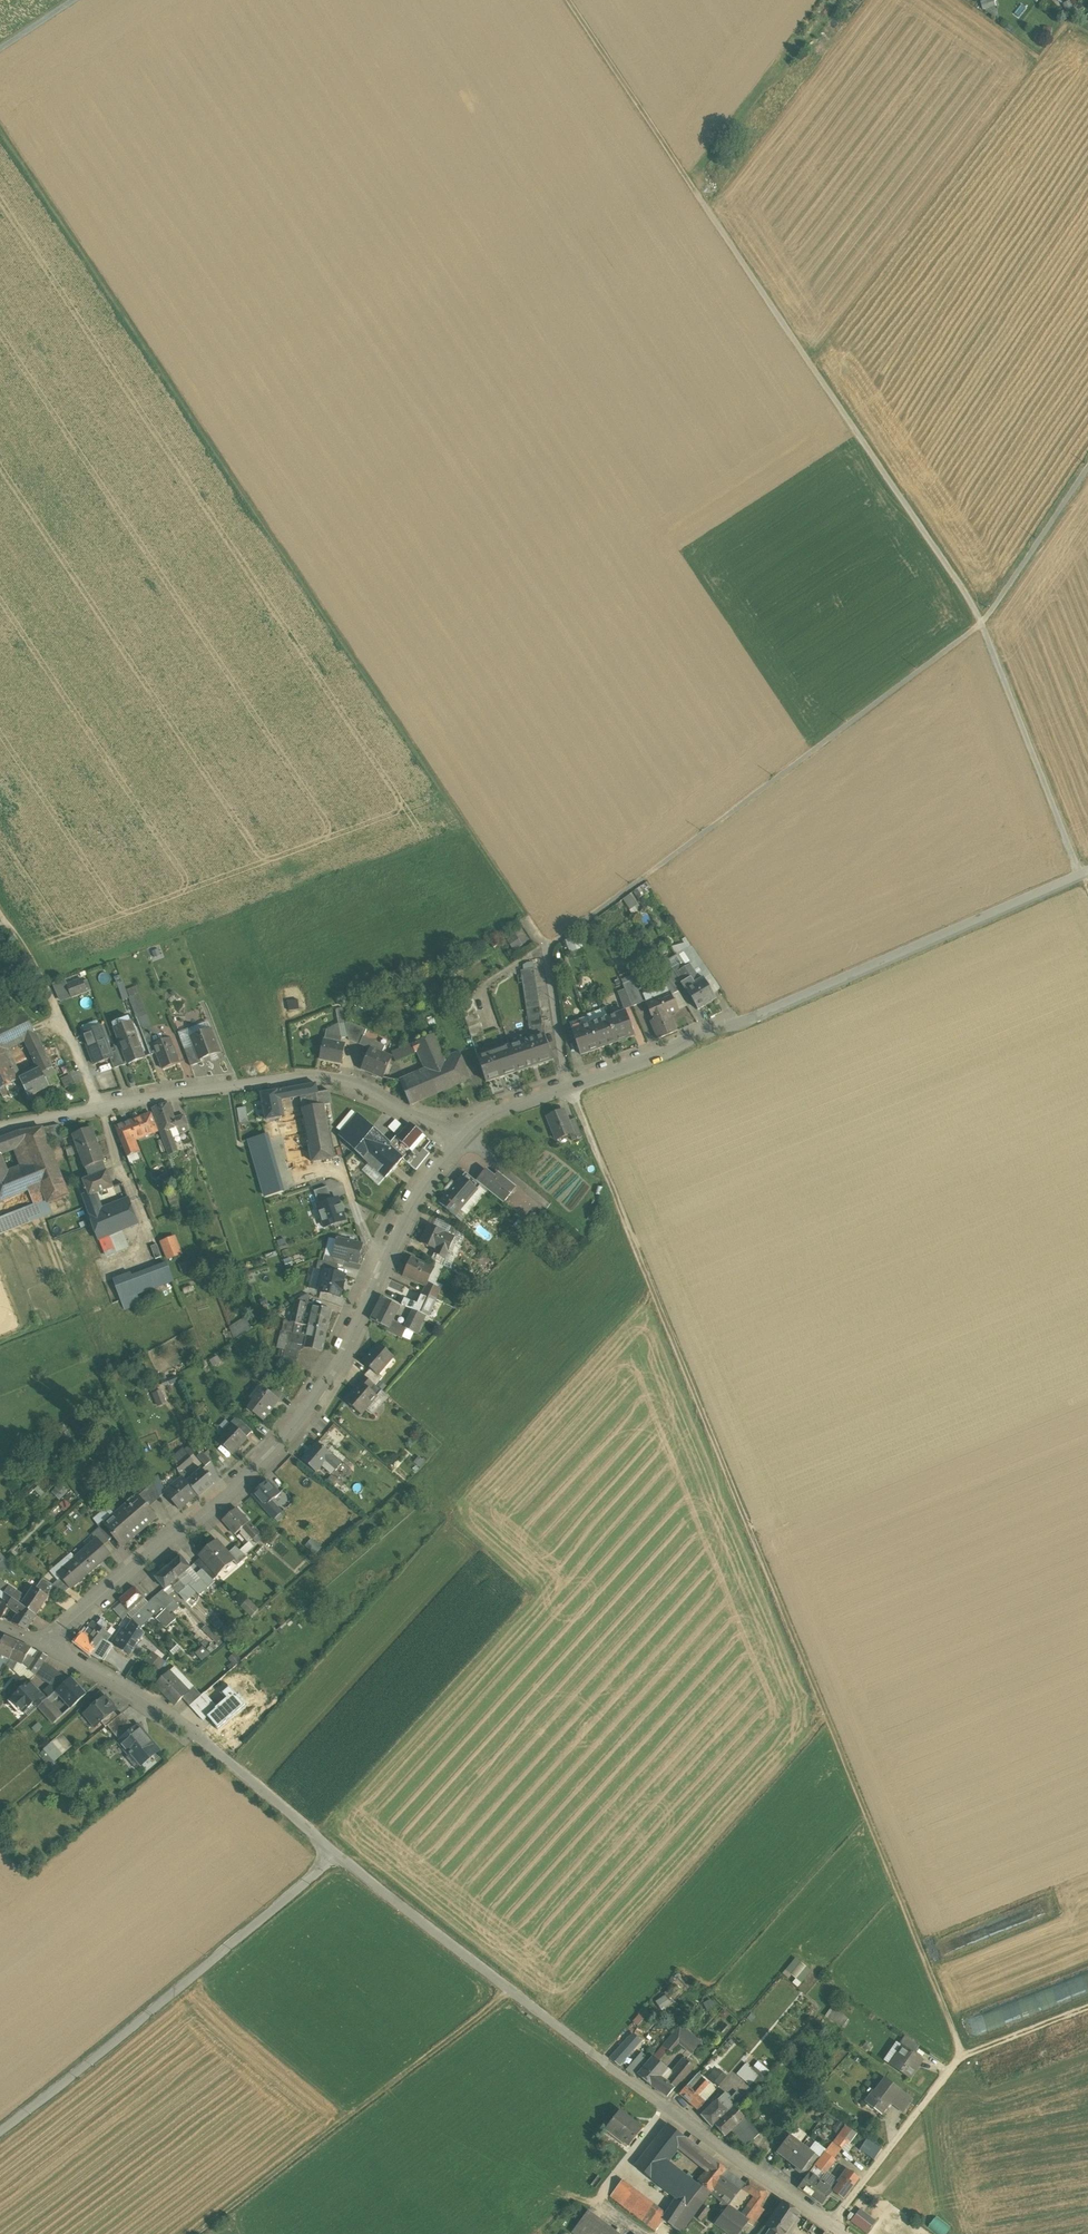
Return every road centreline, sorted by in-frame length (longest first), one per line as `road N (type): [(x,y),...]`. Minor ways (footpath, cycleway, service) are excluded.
road 1 (track): [(570,1087),(964,2057),(1087,2006)]
road 2 (track): [(569,0),(981,625),(1087,886)]
road 3 (track): [(0,123),(526,919)]
road 4 (track): [(1087,466),(981,625),(548,948)]
road 5 (tertiary): [(51,1651),(64,1631),(172,1535),(197,1523),(294,1427),(341,1358),(408,1213),(458,1141)]
road 6 (tertiary): [(831,2224),(329,1852)]
road 7 (tertiary): [(570,1087),(752,1018),(1087,872)]
road 8 (tertiary): [(329,1852),(223,1952),(0,2132)]
road 9 (track): [(201,2233),(505,1989)]
road 10 (residential): [(458,1141),(429,1121),(319,1078),(102,1107)]
road 11 (tertiary): [(329,1852),(161,1708),(51,1651)]
road 12 (residential): [(831,2224),(964,2057)]
road 13 (residential): [(570,1087),(548,948),(526,919)]
road 14 (tertiary): [(458,1141),(491,1115),(570,1087)]
road 15 (residential): [(102,1107),(53,996)]

